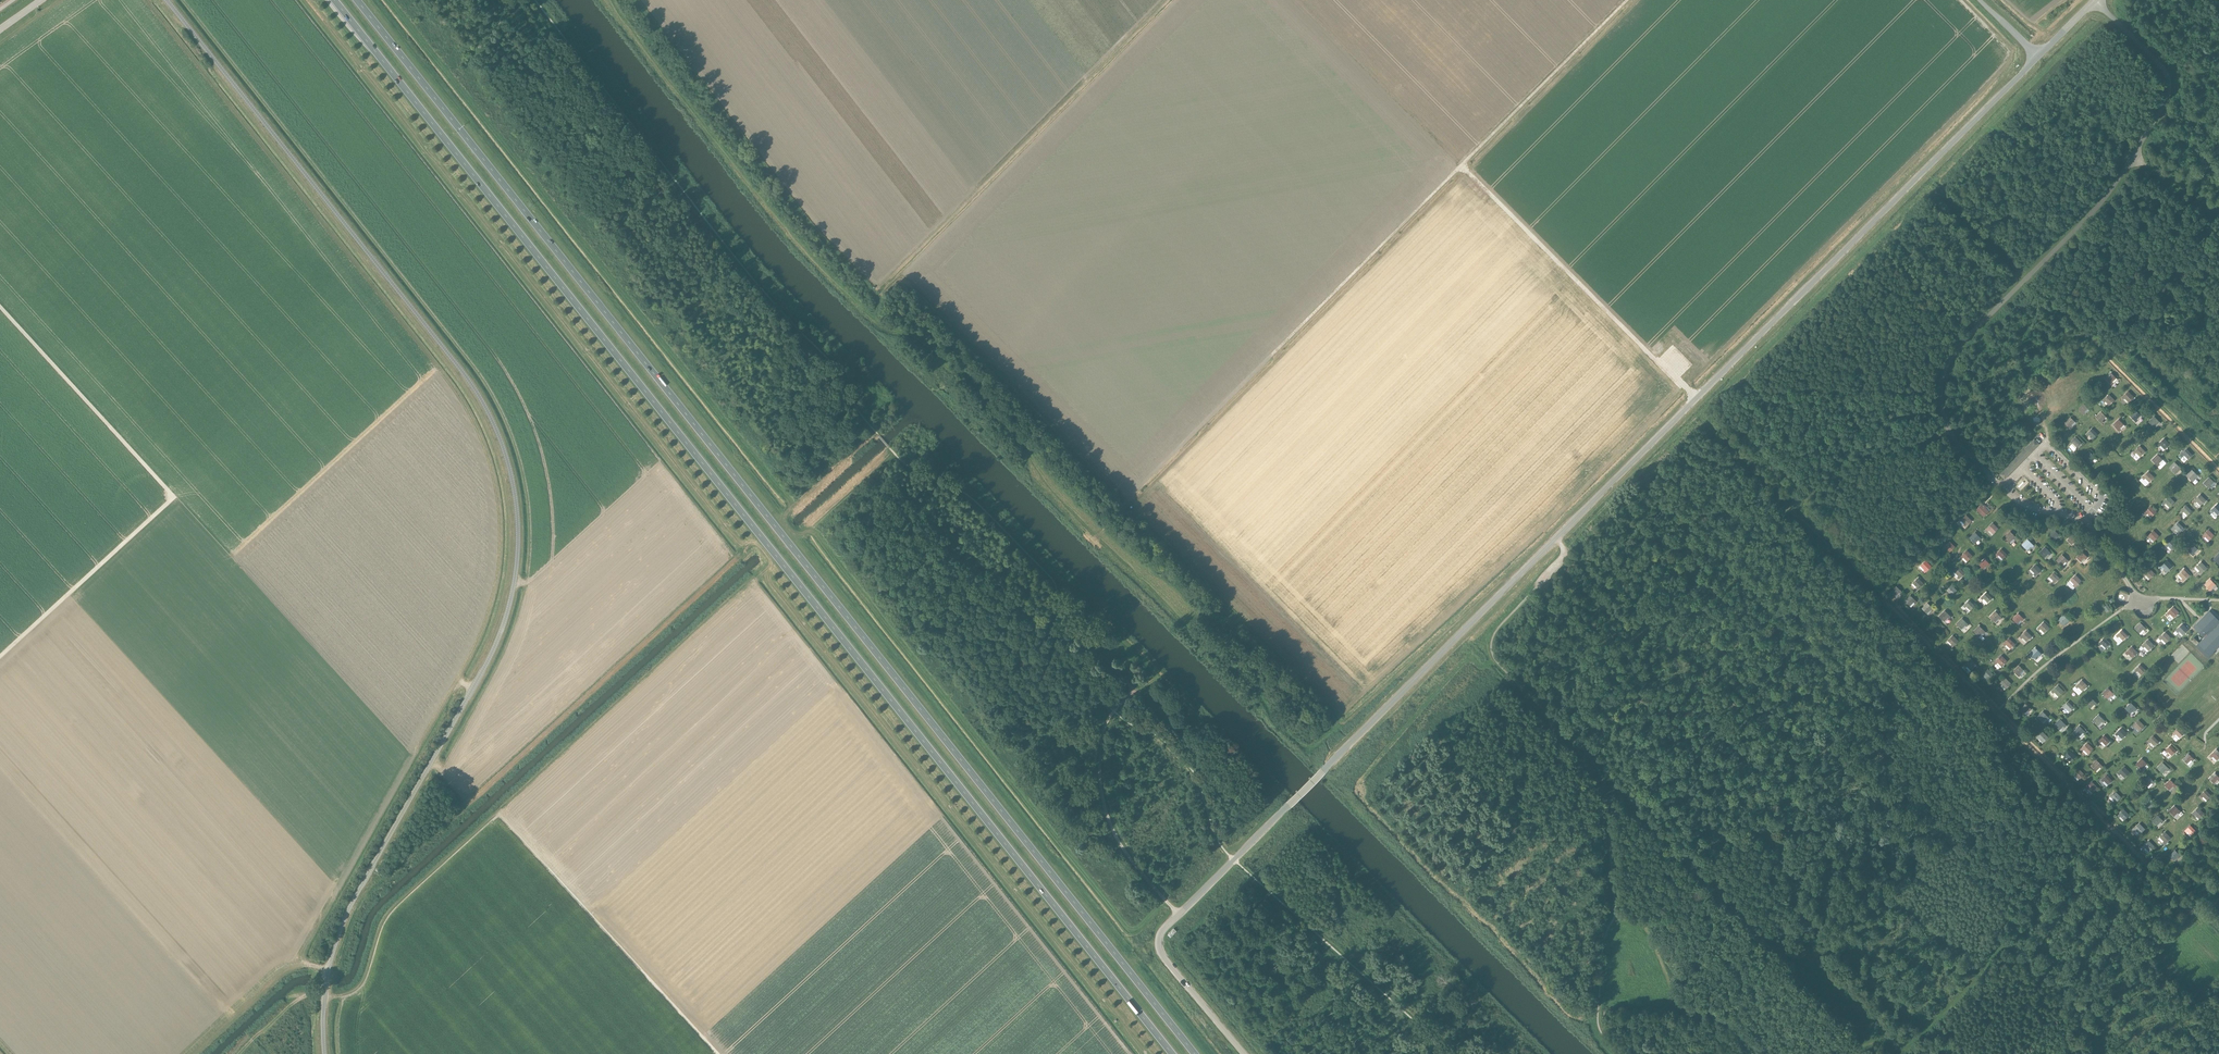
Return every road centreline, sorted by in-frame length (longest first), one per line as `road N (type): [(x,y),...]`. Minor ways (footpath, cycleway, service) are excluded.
road 1 (unclassified): [(1244,1053),(1164,958),(1162,931),(2040,55)]
road 2 (trunk): [(1195,1053),(356,0)]
road 3 (trunk): [(335,0),(1172,1053)]
road 4 (unclassified): [(325,1053),(325,987),(353,899),(487,663),(507,613),(517,557),(514,492),(496,427),(465,376),(167,0)]
road 5 (track): [(787,232),(879,325),(909,333),(968,375),(1022,442),(1035,472),(1228,663),(1296,742),(1314,746),(1342,727),(1500,582),(1526,569)]
road 6 (residential): [(2001,486),(1950,433),(1940,397),(1947,364),(2103,201),(2170,88),(2161,65),(2094,0)]
road 7 (track): [(1139,691),(1085,635),(1094,606),(1198,715),(1180,732)]
road 8 (track): [(1180,915),(1124,852),(1104,808),(1102,736),(1135,686)]
road 9 (track): [(106,420),(0,307)]

